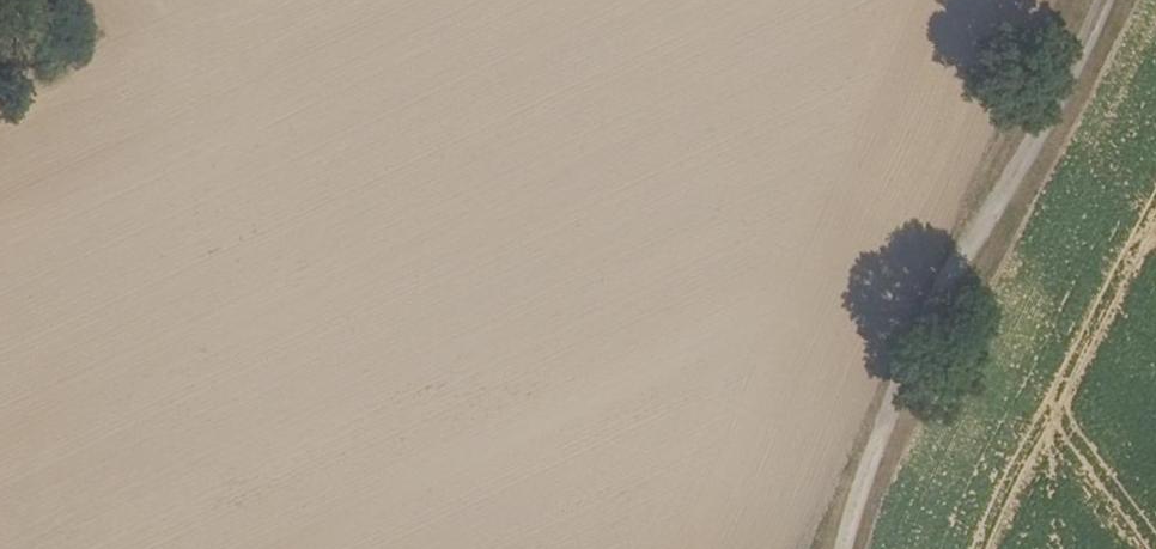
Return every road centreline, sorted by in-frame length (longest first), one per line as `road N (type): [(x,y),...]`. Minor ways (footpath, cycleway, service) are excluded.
road 1 (track): [(839,548),(941,295),(1108,0)]

